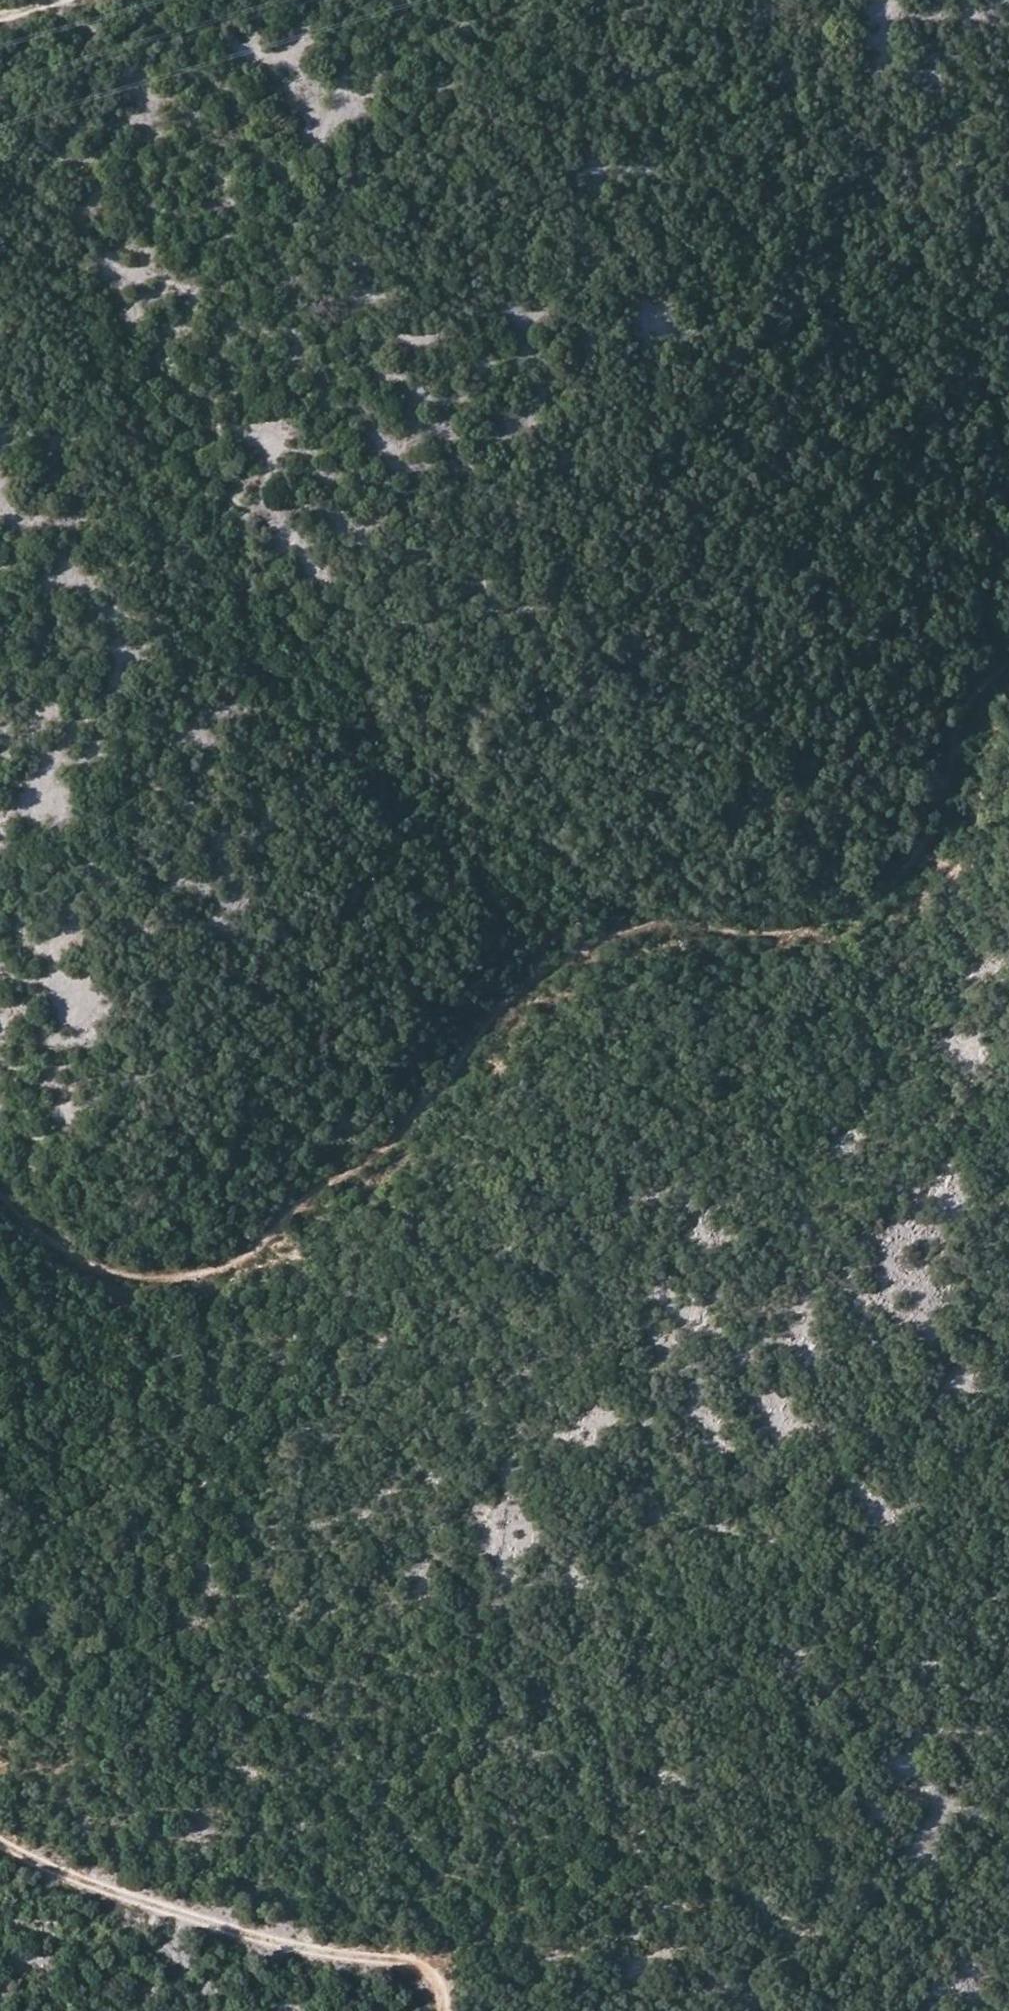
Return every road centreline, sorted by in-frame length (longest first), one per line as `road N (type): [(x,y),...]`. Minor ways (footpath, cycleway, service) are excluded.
road 1 (track): [(1008,673),(938,826),(896,879),(858,904),(797,924),(664,921),(573,954),(373,1140),(262,1192),(165,1258),(123,1259),(56,1226),(0,1168)]
road 2 (track): [(0,1839),(148,1906),(268,1942),(438,1966),(435,2010)]

